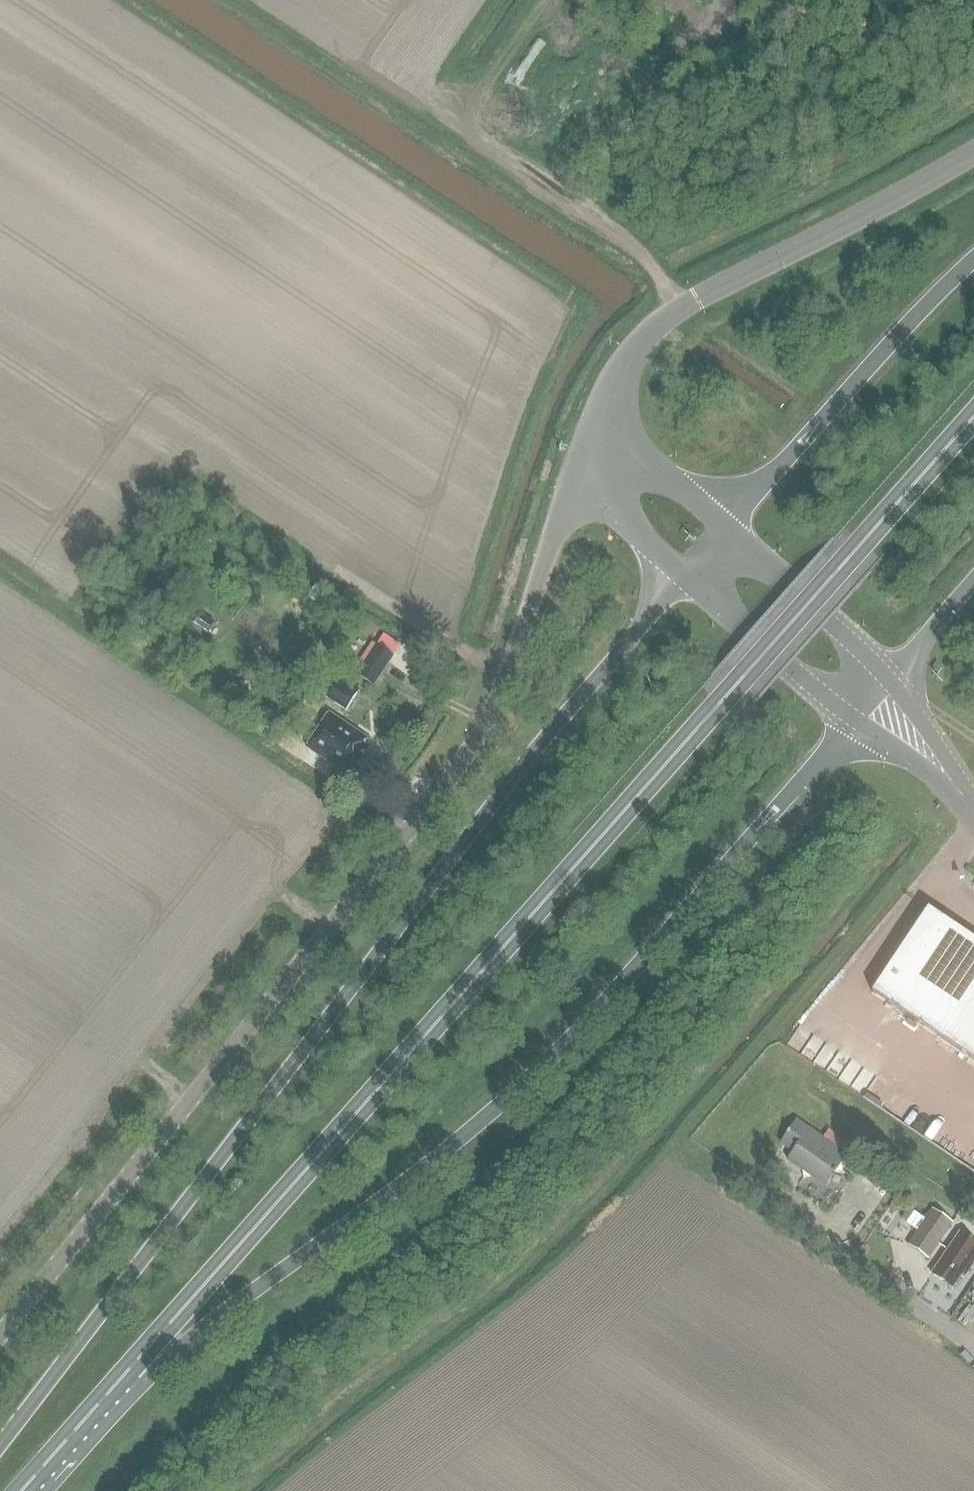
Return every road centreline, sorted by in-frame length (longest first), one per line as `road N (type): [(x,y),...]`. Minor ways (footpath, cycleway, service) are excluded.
road 1 (trunk): [(107,1397),(973,413)]
road 2 (trunk): [(684,574),(528,759),(0,1447)]
road 3 (unclassified): [(0,1336),(459,766),(498,695),(589,440)]
road 4 (trunk): [(107,1397),(524,1086),(859,722)]
road 5 (tertiary): [(589,440),(626,364),(673,315),(973,153)]
road 6 (trunk): [(973,253),(721,528)]
road 7 (unclassified): [(973,1348),(730,1182)]
road 8 (secondary): [(684,574),(859,722)]
road 9 (secondary): [(890,680),(721,528)]
road 10 (tertiary): [(589,440),(624,517),(684,574)]
road 11 (tertiary): [(721,528),(662,475),(589,440)]
road 12 (secondary): [(968,802),(890,680)]
road 13 (secondary): [(859,722),(968,802)]
road 14 (trunk): [(890,680),(973,581)]
road 15 (trunk): [(23,1490),(107,1397)]

